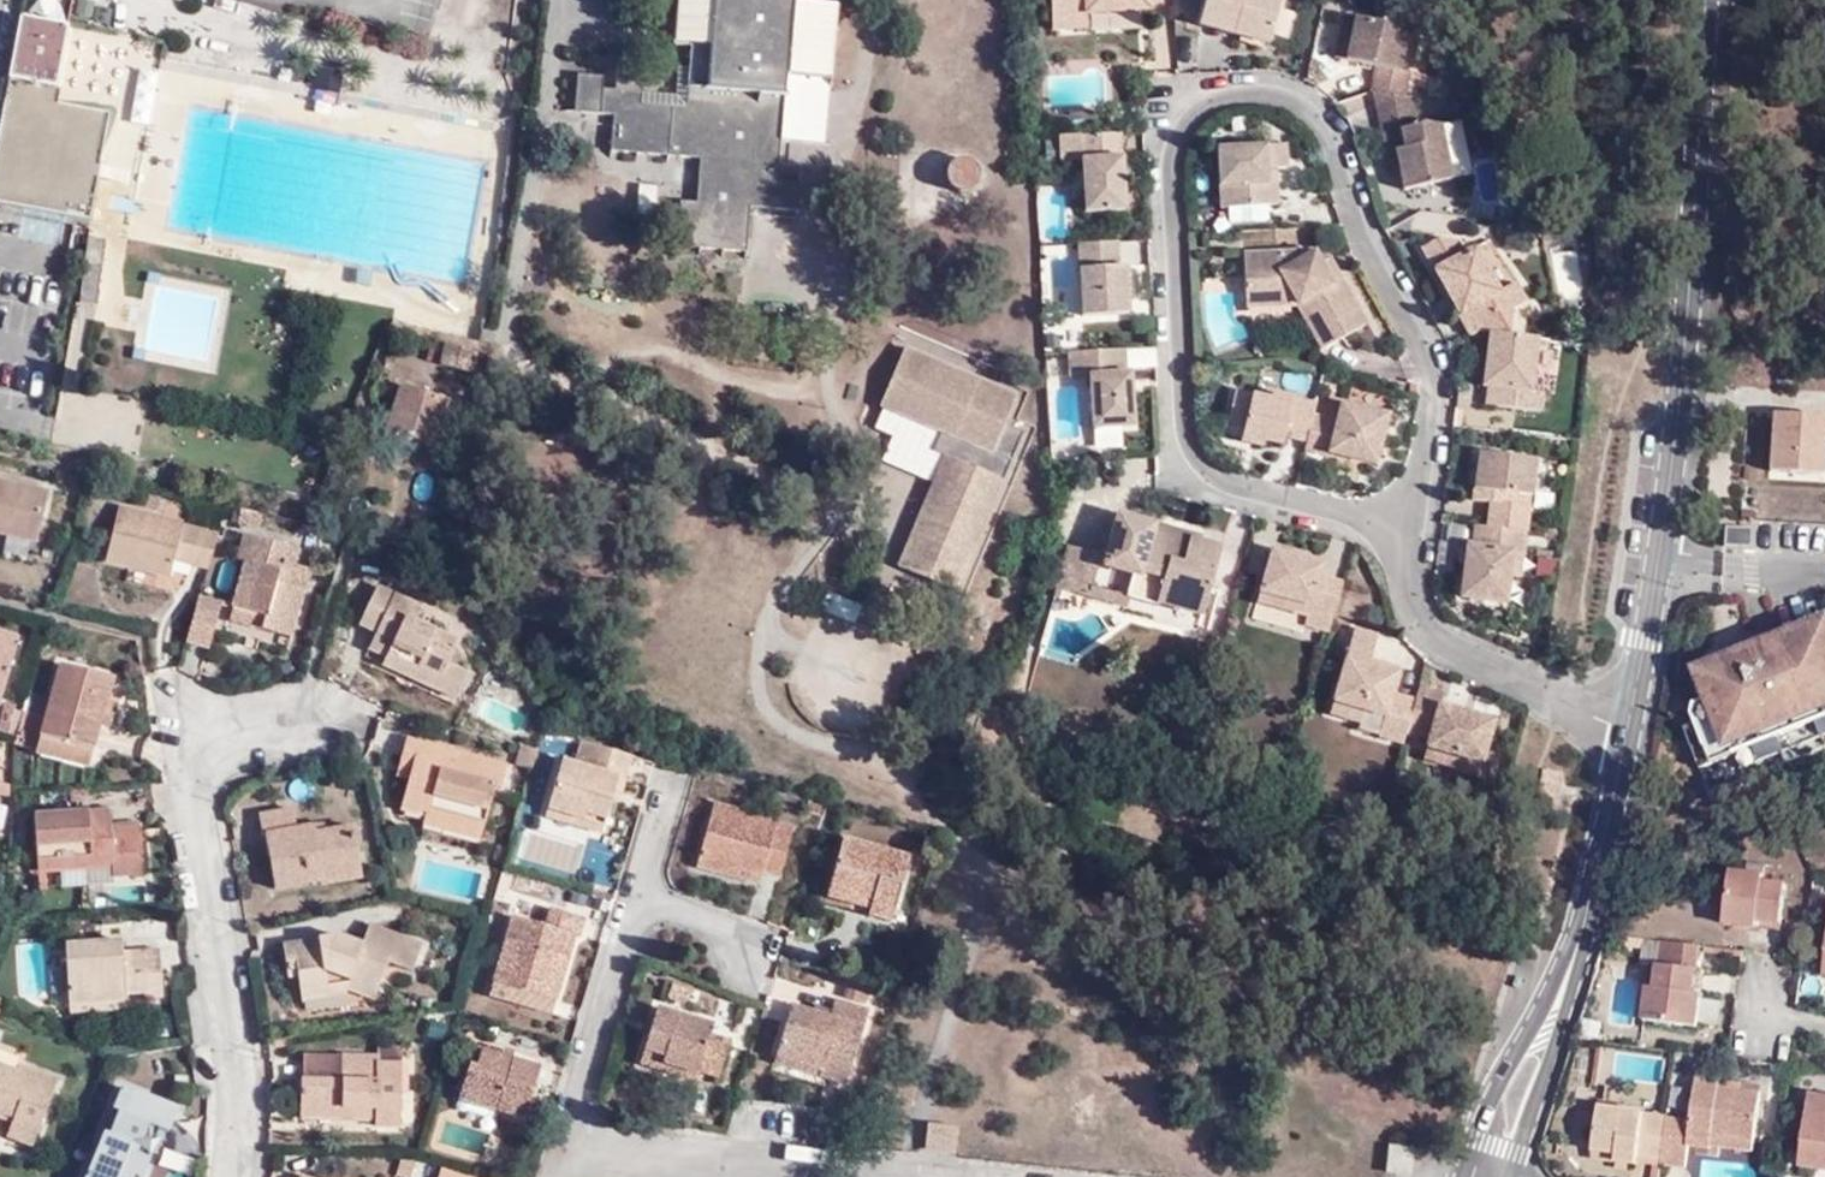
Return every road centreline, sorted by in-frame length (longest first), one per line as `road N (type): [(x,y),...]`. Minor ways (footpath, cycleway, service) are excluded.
road 1 (residential): [(1411,535),(1432,446),(1430,371),(1364,240),(1325,134),(1299,104),(1271,98),(1209,108),(1175,168),(1195,455),(1228,484),(1367,517)]
road 2 (residential): [(1629,734),(1676,451),(1707,0)]
road 3 (residential): [(221,728),(201,768),(238,1100),(222,1176)]
road 4 (residential): [(1629,734),(1438,634),(1411,535)]
road 5 (residential): [(1592,900),(1490,1098),(1463,1176)]
road 6 (residential): [(1514,1176),(1592,900)]
road 7 (residential): [(636,897),(560,1152)]
road 8 (residential): [(560,1152),(781,1176)]
road 9 (residential): [(636,897),(783,939),(769,989)]
road 10 (residential): [(1592,900),(1629,734)]

